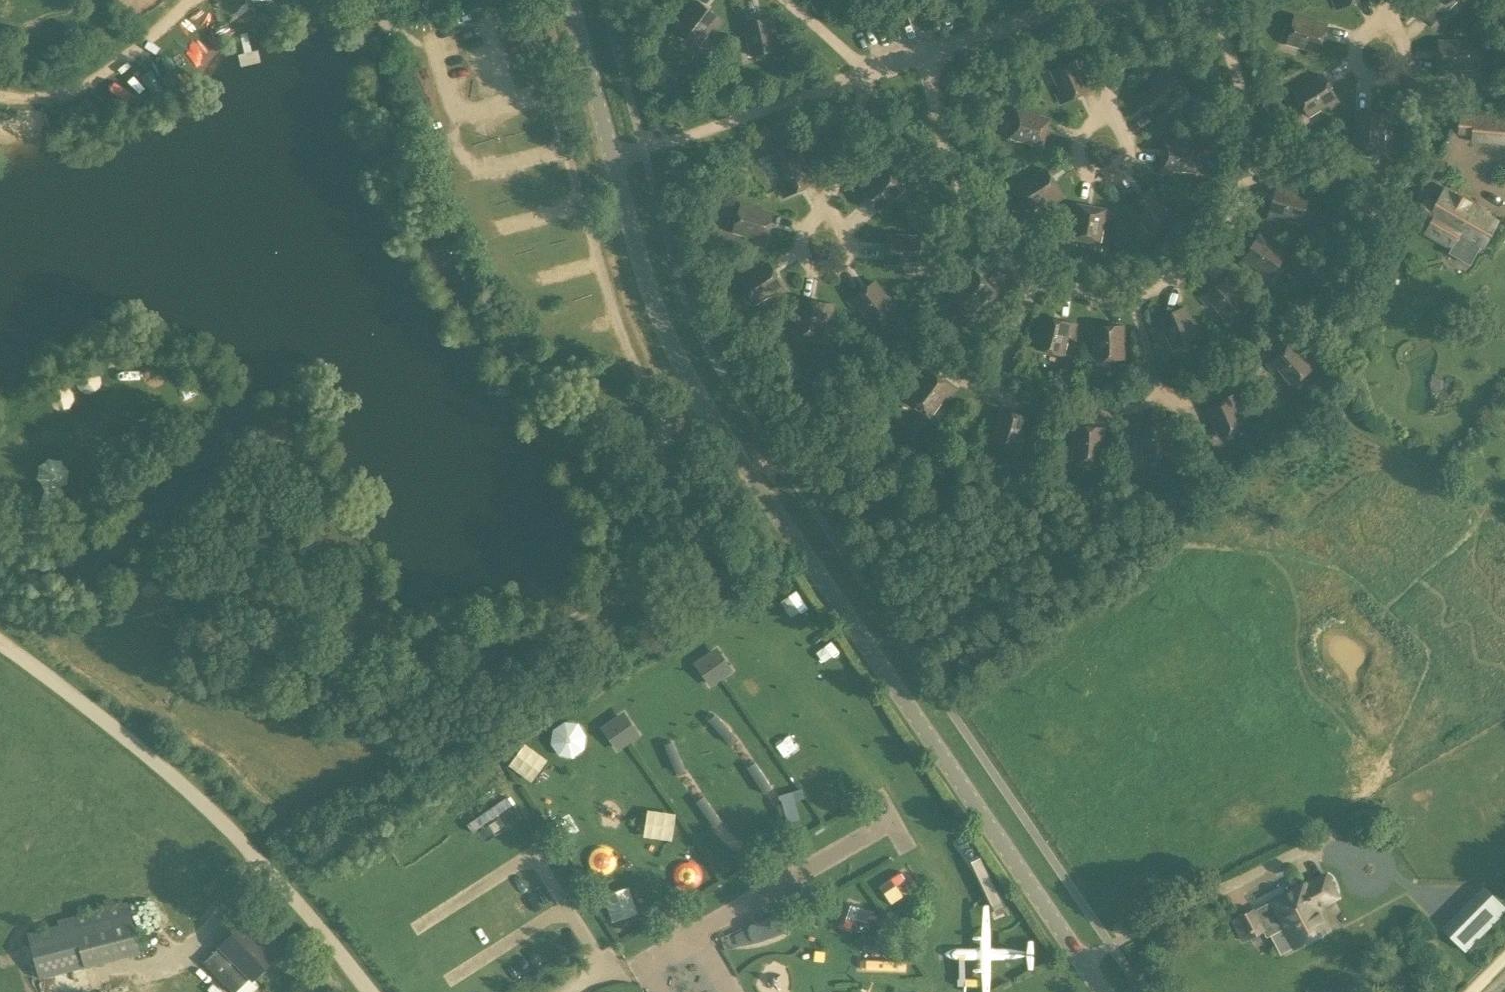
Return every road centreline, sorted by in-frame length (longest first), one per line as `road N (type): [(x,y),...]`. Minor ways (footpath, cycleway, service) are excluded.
road 1 (unclassified): [(1102,991),(677,356),(631,229),(570,0)]
road 2 (track): [(261,862),(192,793),(0,643)]
road 3 (track): [(370,991),(261,862)]

